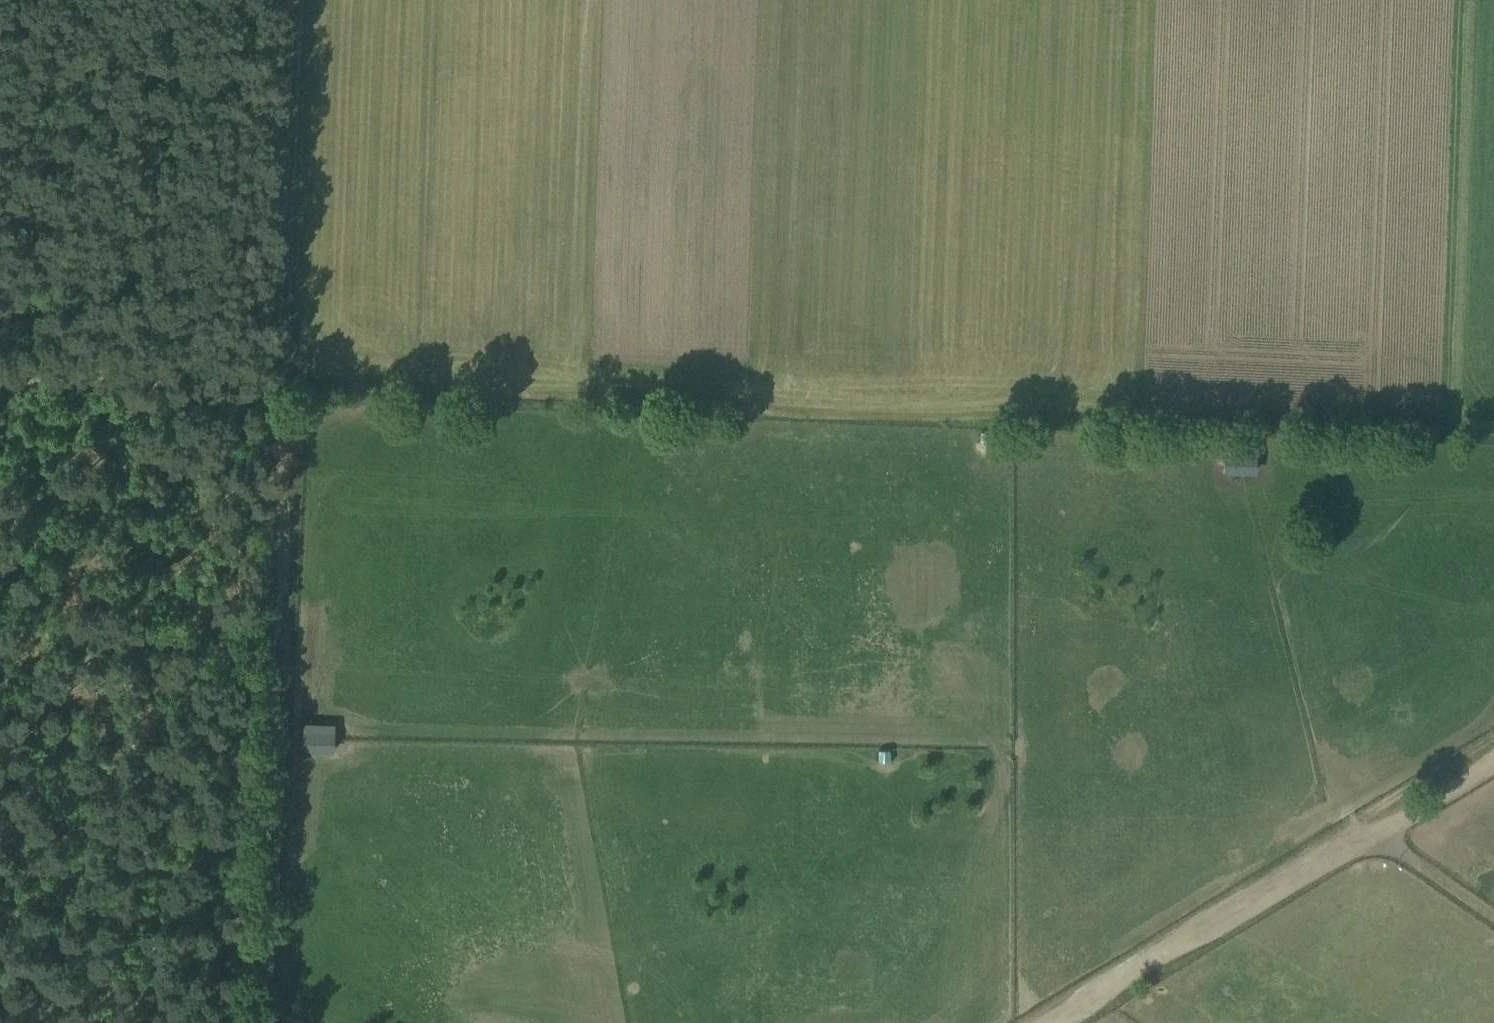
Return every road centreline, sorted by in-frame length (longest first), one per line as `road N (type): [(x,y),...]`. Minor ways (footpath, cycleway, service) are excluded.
road 1 (track): [(257,1022),(271,935),(275,409),(237,388),(0,376)]
road 2 (track): [(1493,761),(1069,1022)]

